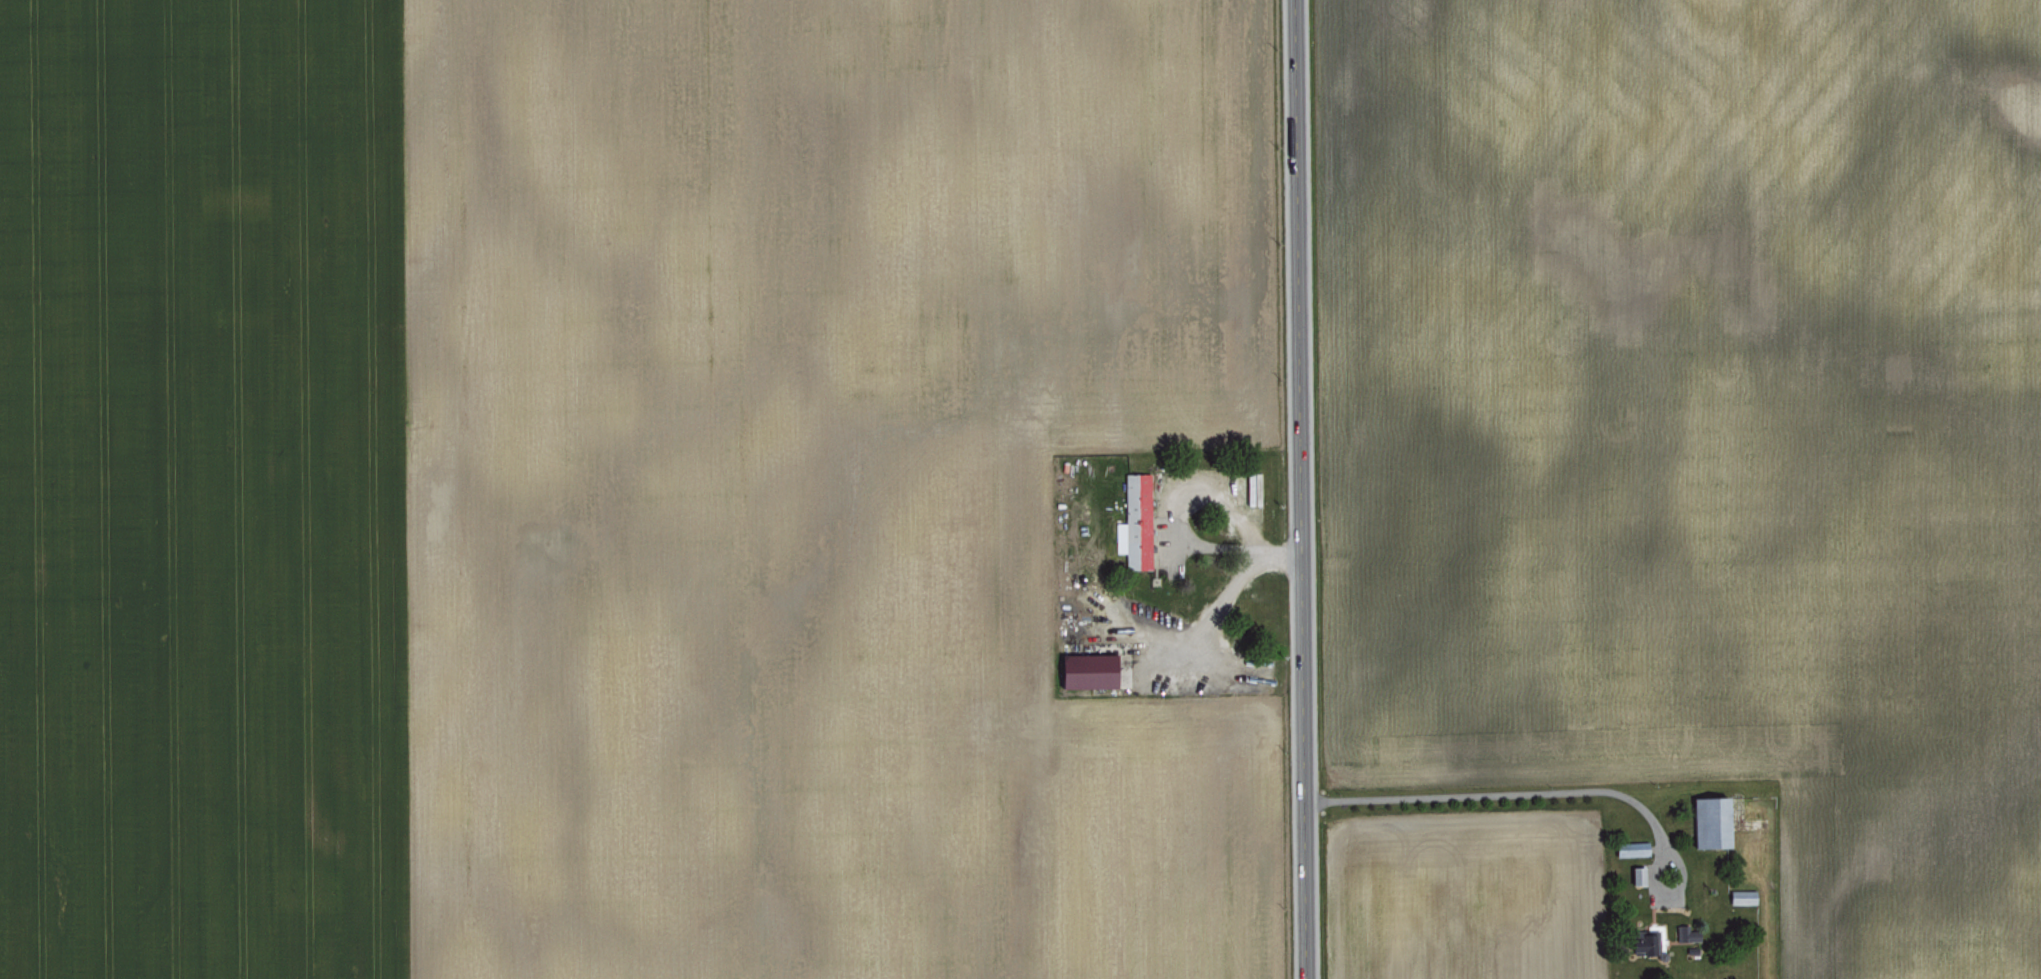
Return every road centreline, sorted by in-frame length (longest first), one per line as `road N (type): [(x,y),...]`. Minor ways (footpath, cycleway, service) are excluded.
road 1 (primary): [(1307,978),(1294,0)]

